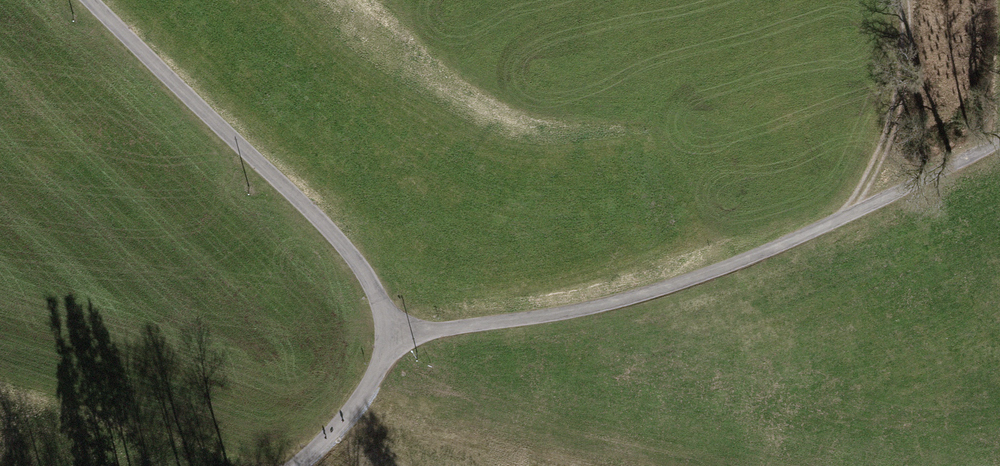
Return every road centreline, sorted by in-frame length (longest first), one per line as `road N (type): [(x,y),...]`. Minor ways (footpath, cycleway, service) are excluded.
road 1 (residential): [(385,335),(564,312),(665,288),(846,217),(999,142)]
road 2 (unclassified): [(385,335),(374,291),(342,243),(91,0)]
road 3 (track): [(846,217),(901,99),(907,0)]
road 4 (residential): [(294,465),(367,389),(385,335)]

